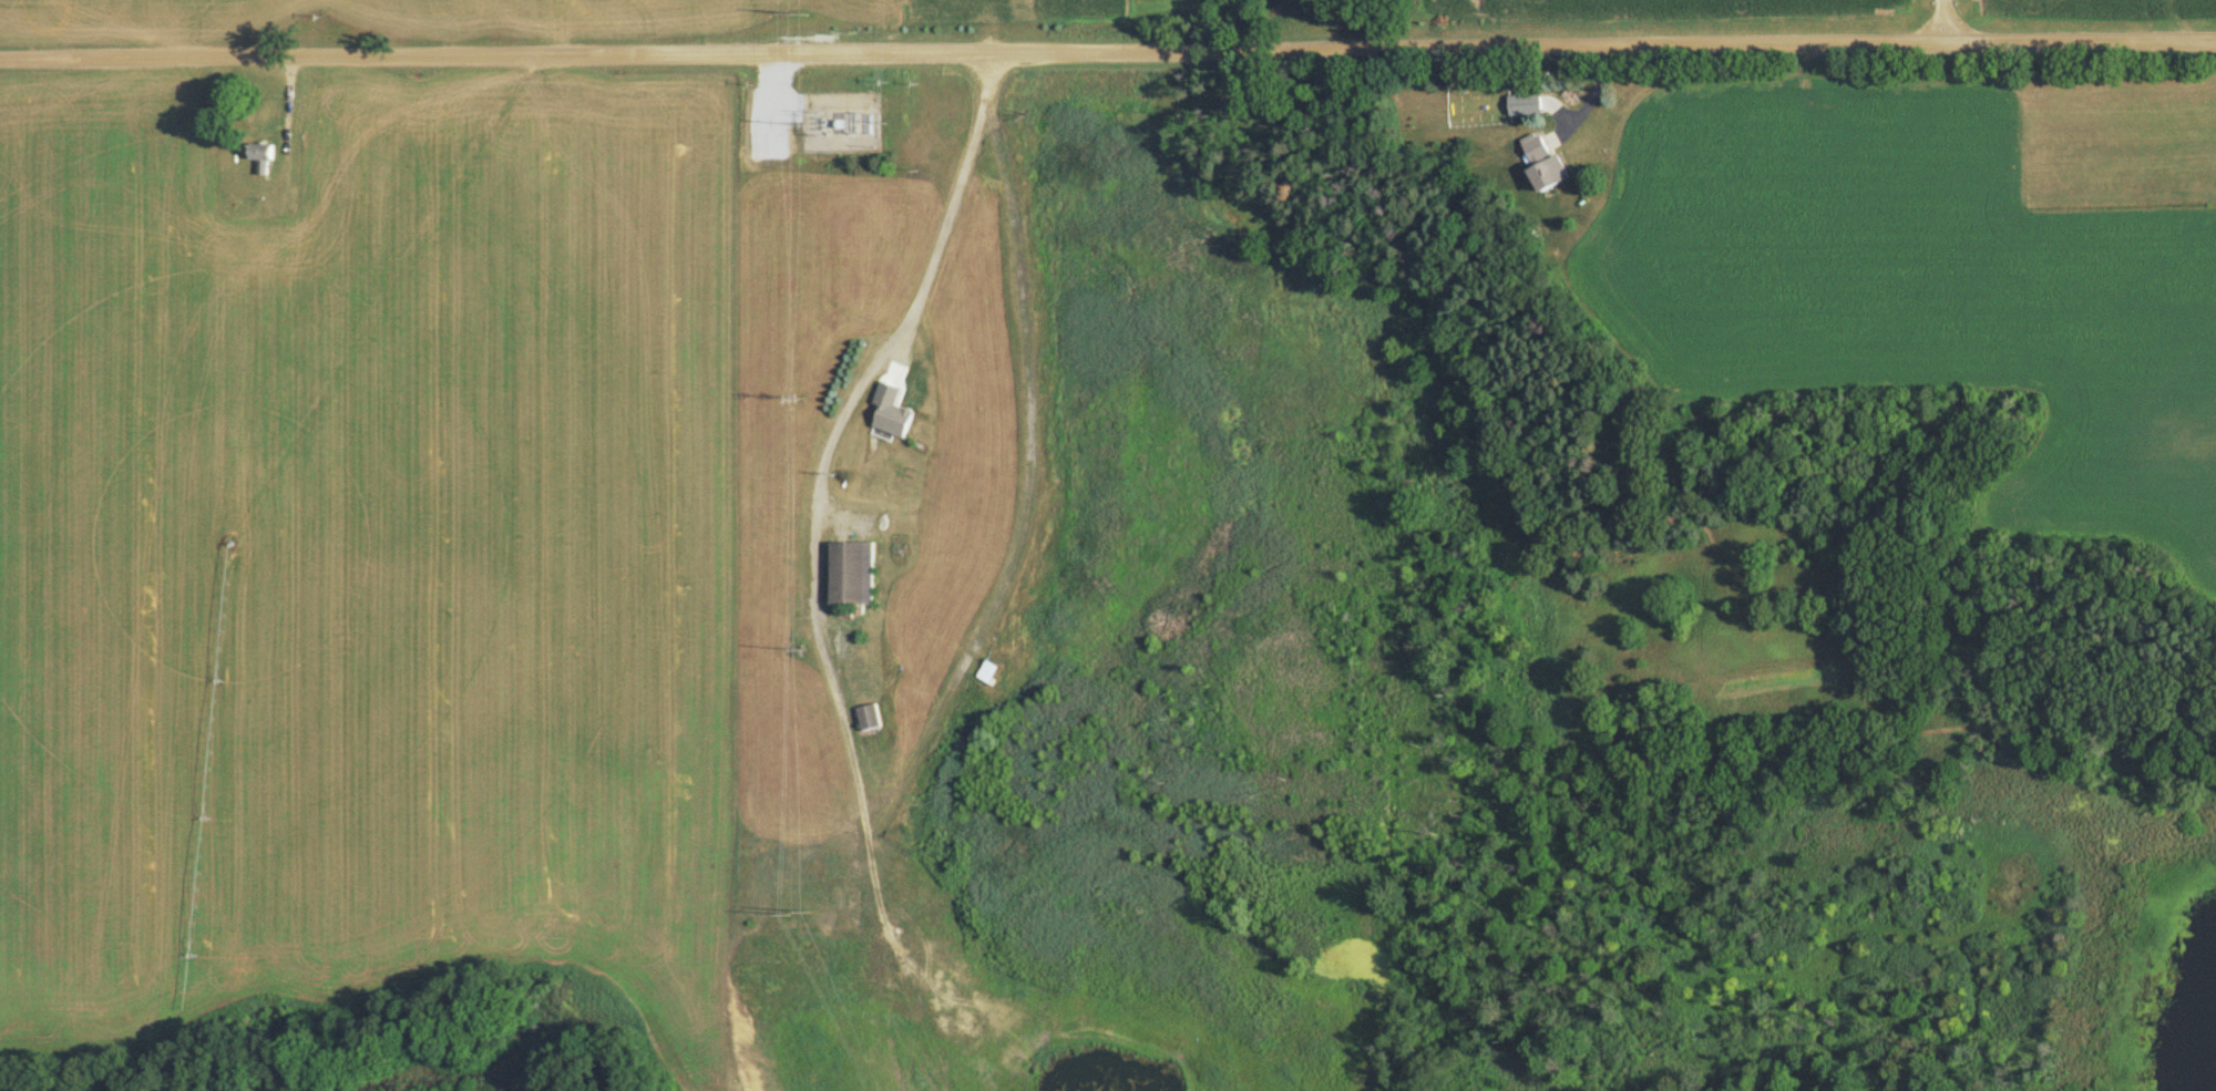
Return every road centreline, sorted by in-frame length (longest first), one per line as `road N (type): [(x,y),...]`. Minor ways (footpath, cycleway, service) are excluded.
road 1 (residential): [(0,61),(2215,43)]

